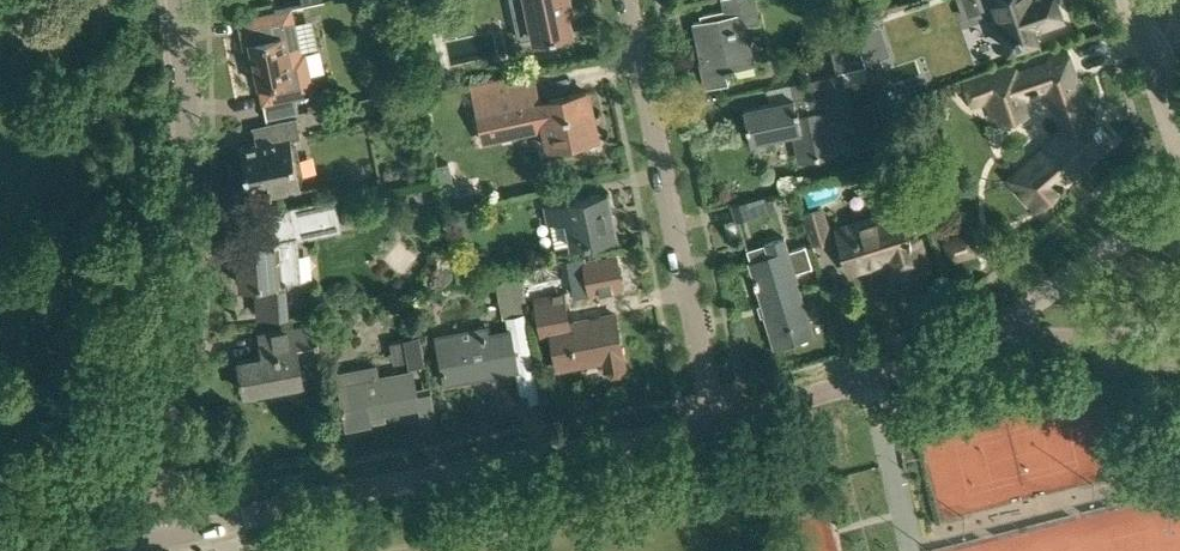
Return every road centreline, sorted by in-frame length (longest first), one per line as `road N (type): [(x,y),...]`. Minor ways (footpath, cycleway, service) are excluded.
road 1 (unclassified): [(165,536),(714,422)]
road 2 (unclassified): [(165,536),(158,469),(188,147),(179,0)]
road 3 (unclassified): [(714,422),(627,0)]
road 4 (unclassified): [(714,422),(1005,339)]
road 5 (unclassified): [(1005,339),(1018,315),(1179,201)]
road 6 (unclassified): [(1005,339),(1179,339)]
road 7 (unclassified): [(0,544),(107,546),(165,536)]
road 8 (unclassified): [(1179,155),(1127,0)]

